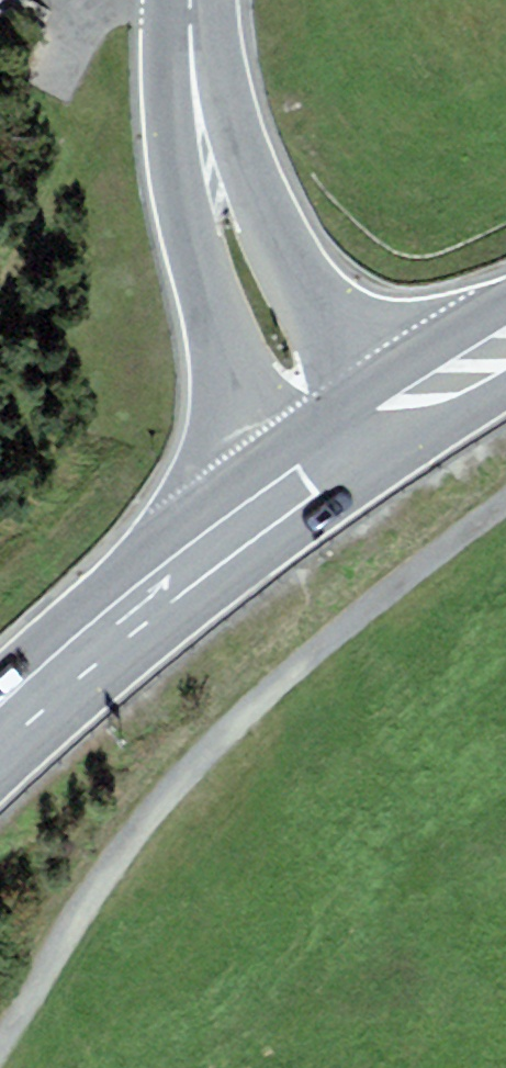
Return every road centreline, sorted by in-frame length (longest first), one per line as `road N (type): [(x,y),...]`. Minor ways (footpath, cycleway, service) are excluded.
road 1 (track): [(0,1035),(131,837),(227,732),(463,530),(505,503)]
road 2 (tertiary): [(344,454),(278,342),(222,204),(202,131),(190,0)]
road 3 (primary): [(0,727),(212,548),(344,454)]
road 4 (primary): [(344,454),(505,351)]

